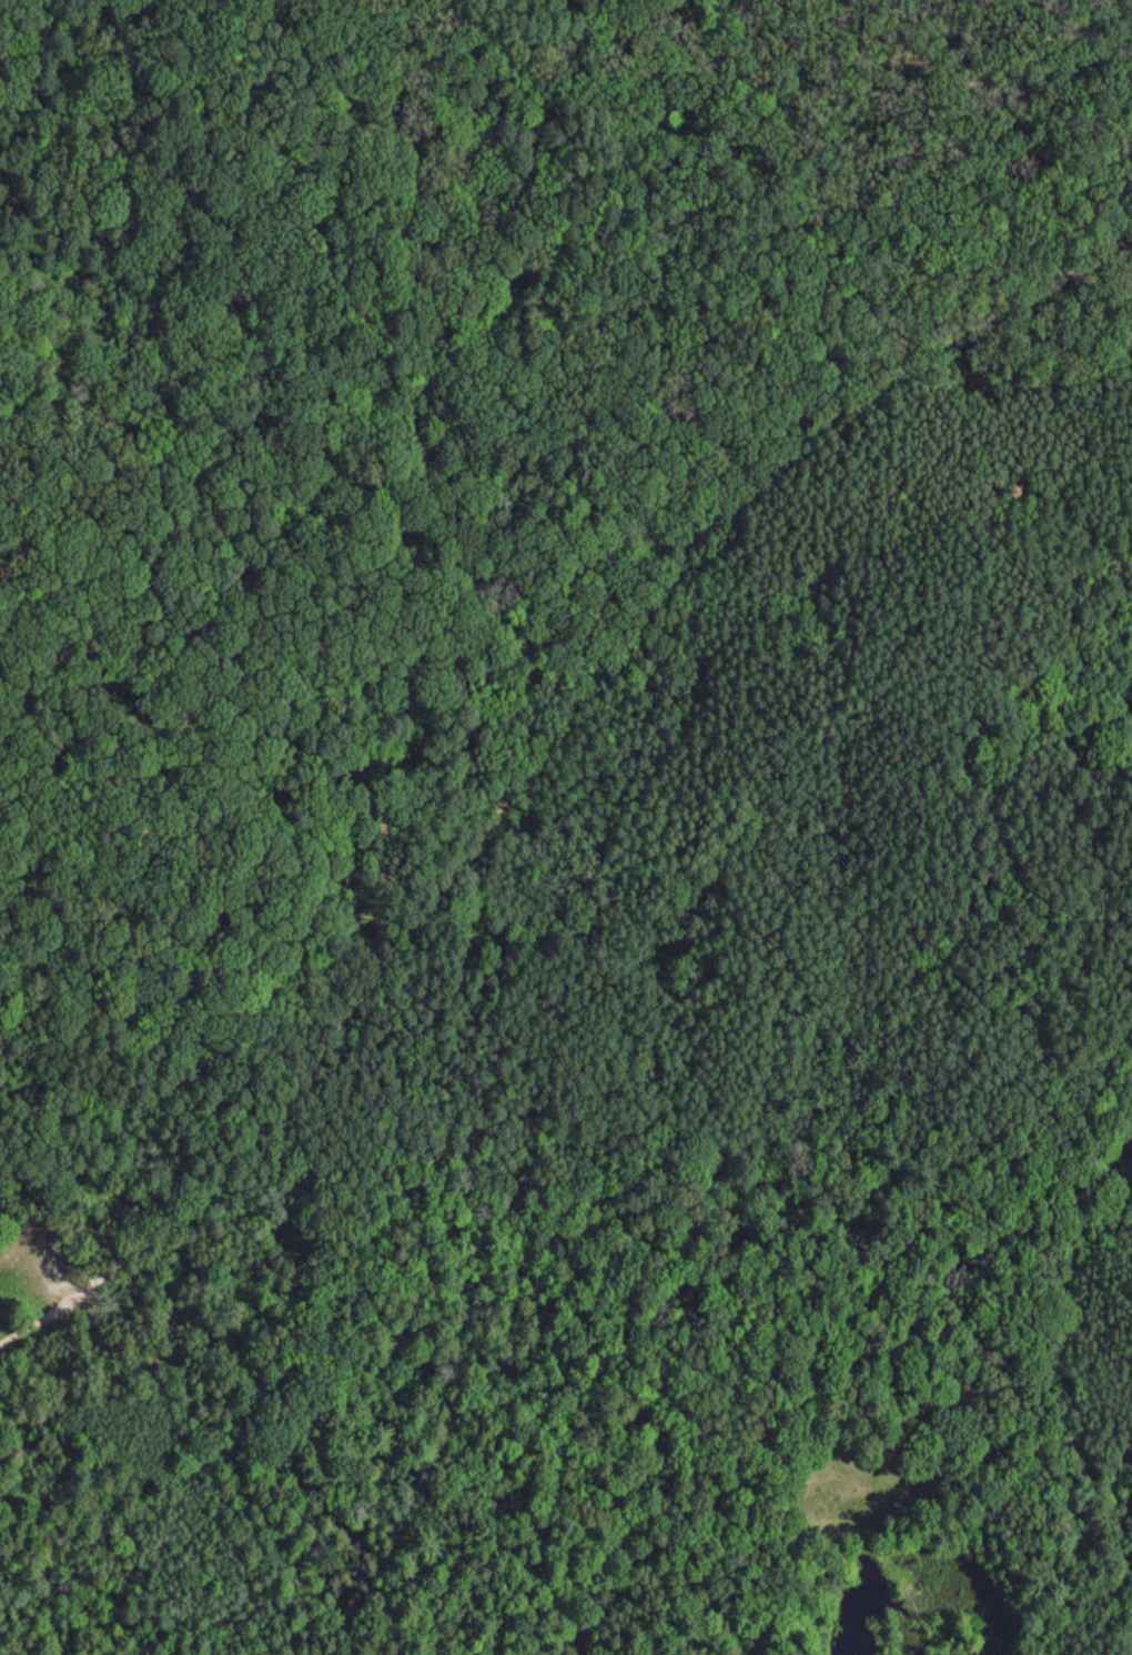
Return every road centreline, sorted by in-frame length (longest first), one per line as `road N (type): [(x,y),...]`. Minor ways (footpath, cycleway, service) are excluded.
road 1 (track): [(0,1348),(203,1204),(367,977),(752,486),(833,416),(1131,239)]
road 2 (track): [(0,1173),(31,1191),(46,1217),(67,1308)]

